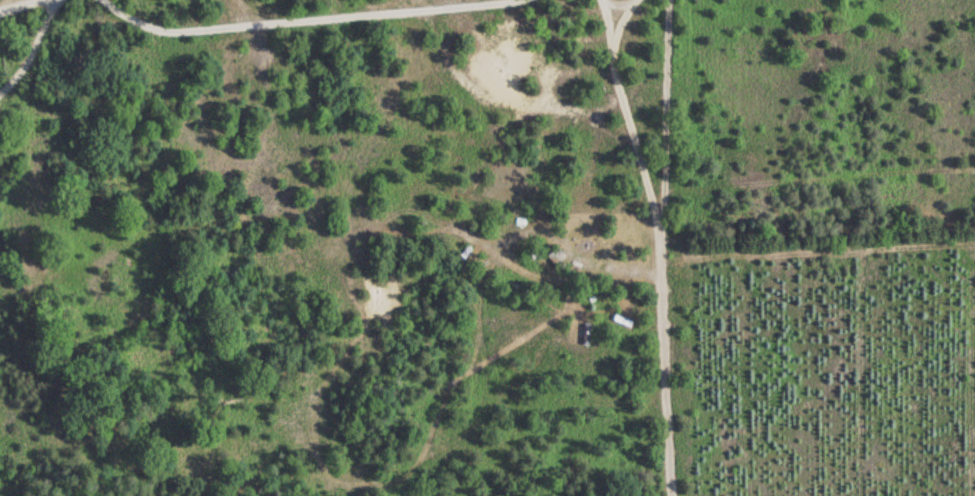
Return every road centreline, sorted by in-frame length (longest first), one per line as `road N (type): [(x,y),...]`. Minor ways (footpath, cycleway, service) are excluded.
road 1 (track): [(665,495),(656,274),(666,0)]

